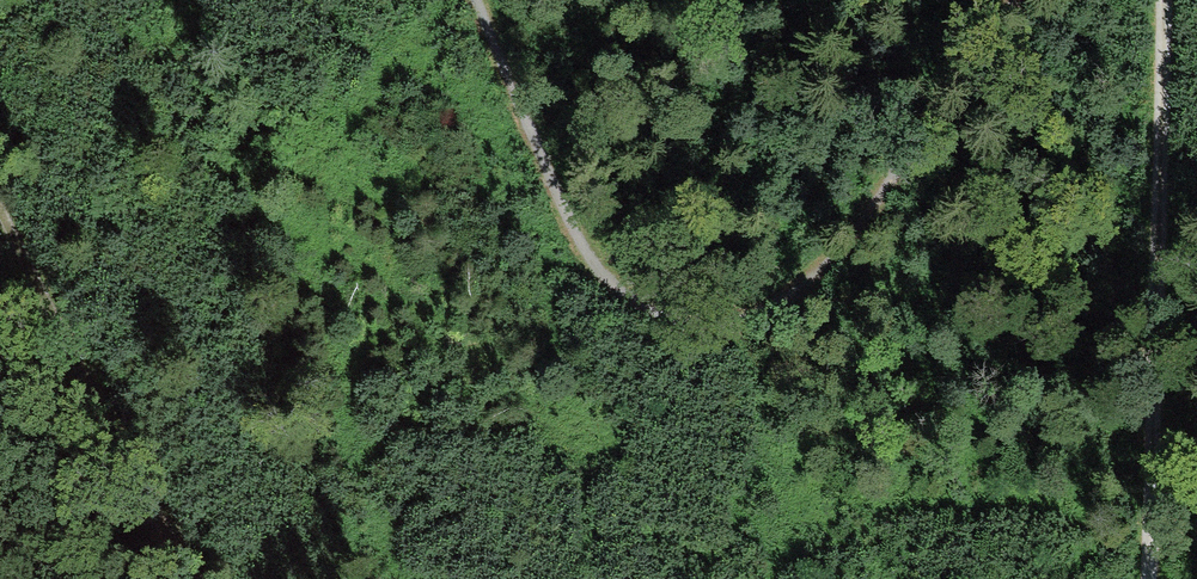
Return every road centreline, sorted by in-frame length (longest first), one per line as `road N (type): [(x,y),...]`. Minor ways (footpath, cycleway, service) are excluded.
road 1 (track): [(1013,0),(831,259),(740,324),(660,318),(593,262),(471,0)]
road 2 (track): [(1156,578),(1161,0)]
road 3 (track): [(0,211),(144,501),(204,578)]

